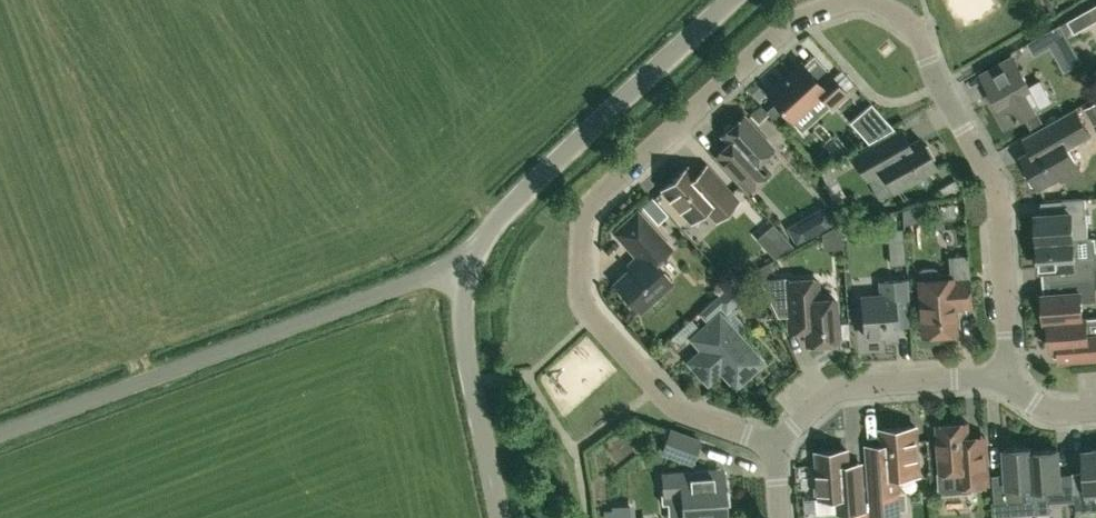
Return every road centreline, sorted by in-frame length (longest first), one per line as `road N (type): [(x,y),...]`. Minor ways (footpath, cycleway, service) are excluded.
road 1 (residential): [(851,0),(794,19),(589,204),(583,219),(585,311),(673,411),(774,446)]
road 2 (unclassified): [(470,266),(0,437)]
road 3 (residential): [(1007,376),(992,178),(921,39),(898,16),(859,0)]
road 4 (unclassified): [(470,266),(521,193),(731,0)]
road 5 (residential): [(1007,376),(842,388),(774,446)]
road 6 (unclassified): [(500,517),(464,332),(470,266)]

